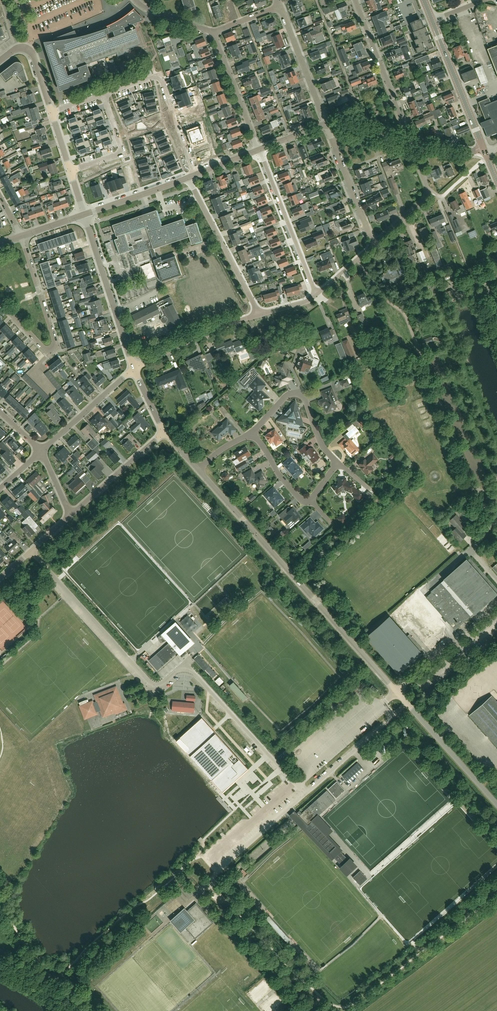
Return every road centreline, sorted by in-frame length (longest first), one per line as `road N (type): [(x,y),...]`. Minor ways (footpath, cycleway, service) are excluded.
road 1 (unclassified): [(31,551),(152,684),(190,670),(294,783)]
road 2 (unclassified): [(396,692),(198,470)]
road 3 (residential): [(0,302),(40,346),(52,348),(21,236)]
road 4 (unclassified): [(396,692),(383,704),(392,715),(387,721),(305,794),(294,783)]
road 5 (residential): [(134,368),(84,214)]
road 6 (residential): [(259,150),(316,295)]
road 7 (residential): [(260,314),(188,178)]
road 8 (unclassified): [(496,805),(396,692)]
road 9 (residential): [(408,139),(355,0)]
road 10 (residential): [(337,463),(301,394),(283,399),(254,431)]
road 11 (residential): [(134,368),(260,314)]
road 12 (tertiary): [(483,148),(432,21)]
road 13 (residential): [(337,463),(304,501),(254,431)]
road 14 (residential): [(373,244),(326,124)]
road 15 (residential): [(326,124),(279,5)]
road 16 (residential): [(373,244),(426,197),(420,141)]
road 17 (residential): [(259,150),(213,32)]
road 18 (residential): [(71,515),(165,432)]
road 19 (residential): [(42,450),(134,368)]

